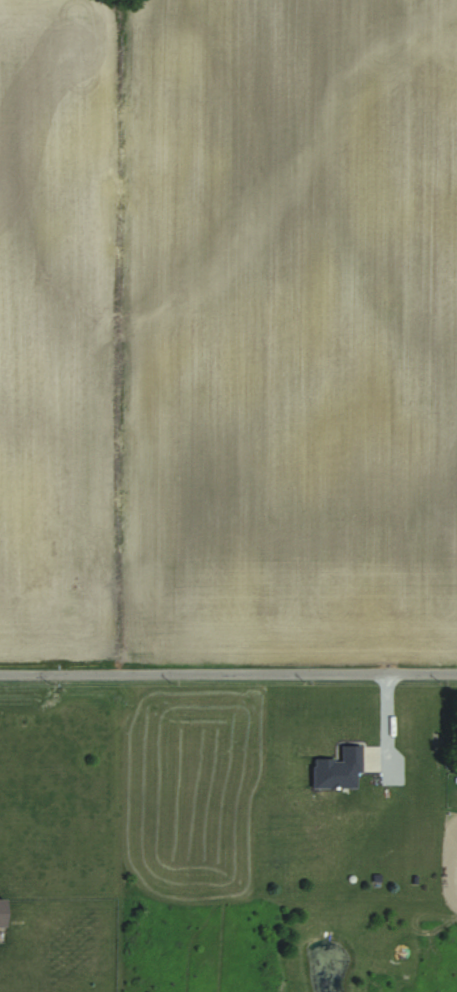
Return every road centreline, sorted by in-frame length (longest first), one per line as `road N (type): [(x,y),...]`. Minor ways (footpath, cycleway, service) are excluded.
road 1 (residential): [(0,674),(456,674)]

